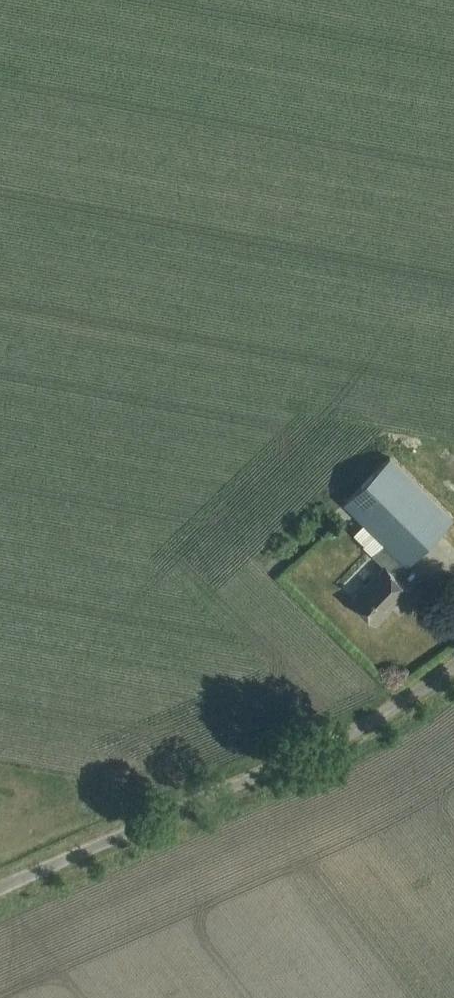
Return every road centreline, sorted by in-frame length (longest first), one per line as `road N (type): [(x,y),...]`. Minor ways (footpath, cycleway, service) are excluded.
road 1 (unclassified): [(0,889),(363,728),(453,665)]

